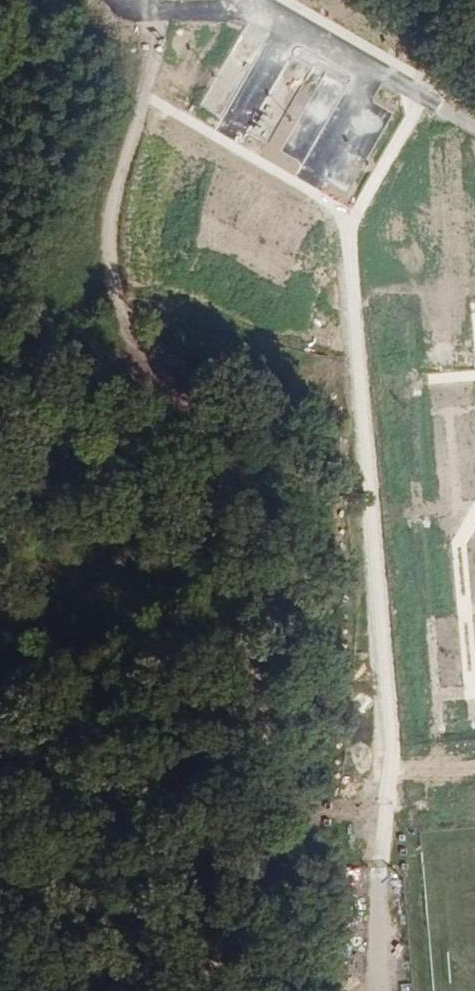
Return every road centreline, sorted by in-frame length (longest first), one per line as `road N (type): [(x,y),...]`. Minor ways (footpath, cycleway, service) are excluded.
road 1 (track): [(231,990),(268,849),(281,590),(196,415),(148,356),(108,249),(109,201),(154,74),(149,12)]
road 2 (track): [(422,95),(347,226),(390,739),(377,866),(378,990)]

